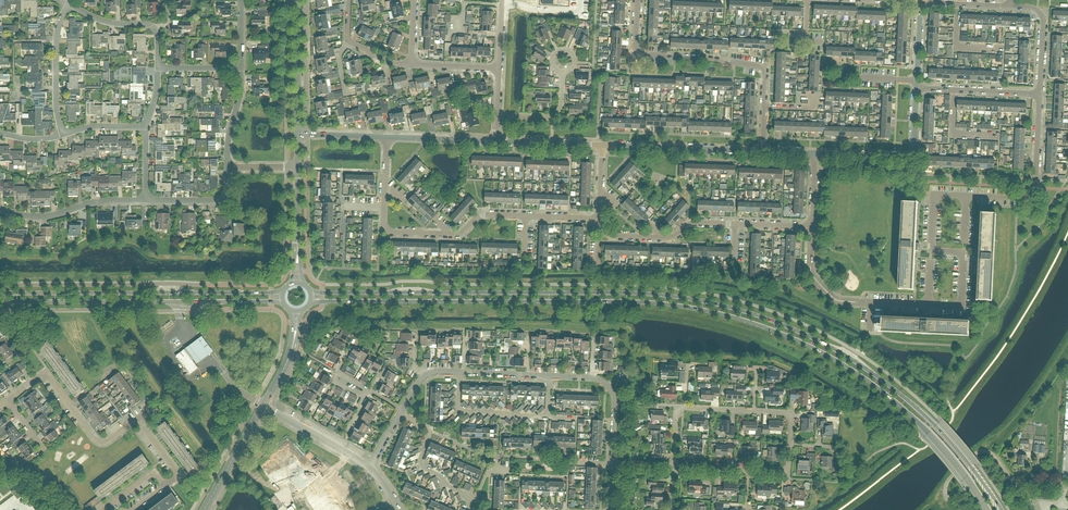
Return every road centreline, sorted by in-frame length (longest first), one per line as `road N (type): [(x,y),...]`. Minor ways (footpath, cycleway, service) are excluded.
road 1 (secondary): [(1003,509),(901,395),(823,343),(743,311),(643,294),(310,292)]
road 2 (secondary): [(310,304),(642,302),(753,323),(820,351),(903,408),(986,509)]
road 3 (residential): [(966,196),(935,195),(931,251),(964,252),(957,306),(834,299),(810,269),(812,227)]
road 4 (secondary): [(0,303),(284,304)]
road 5 (secondary): [(283,292),(0,293)]
road 6 (residential): [(763,151),(764,71),(638,53),(638,0)]
road 7 (residential): [(525,217),(482,215),(457,235),(389,230),(387,137)]
road 8 (residential): [(812,227),(692,223),(674,238),(603,233)]
road 9 (residential): [(11,400),(45,372),(98,442),(138,420)]
road 10 (residential): [(966,196),(1033,194),(1040,95)]
road 11 (unclassified): [(1067,487),(1016,483),(983,451),(948,481),(947,500)]
road 12 (tertiary): [(763,151),(603,145)]
road 13 (residential): [(147,201),(99,201),(48,218),(0,209)]
road 14 (tertiary): [(298,135),(299,0)]
road 15 (residential): [(475,499),(422,469),(426,429),(399,414)]
road 16 (residential): [(63,134),(56,38),(68,5)]
road 17 (residential): [(1040,95),(917,88)]
road 18 (unclassified): [(371,466),(263,407)]
road 19 (residential): [(548,417),(463,410),(459,373)]

